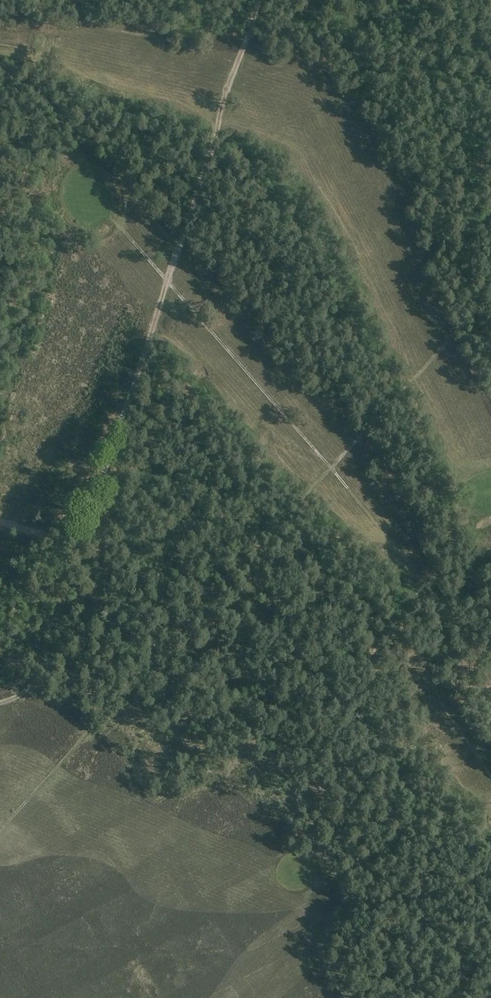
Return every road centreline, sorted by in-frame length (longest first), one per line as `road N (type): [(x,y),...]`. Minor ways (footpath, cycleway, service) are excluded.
road 1 (track): [(258,0),(34,684),(0,701)]

